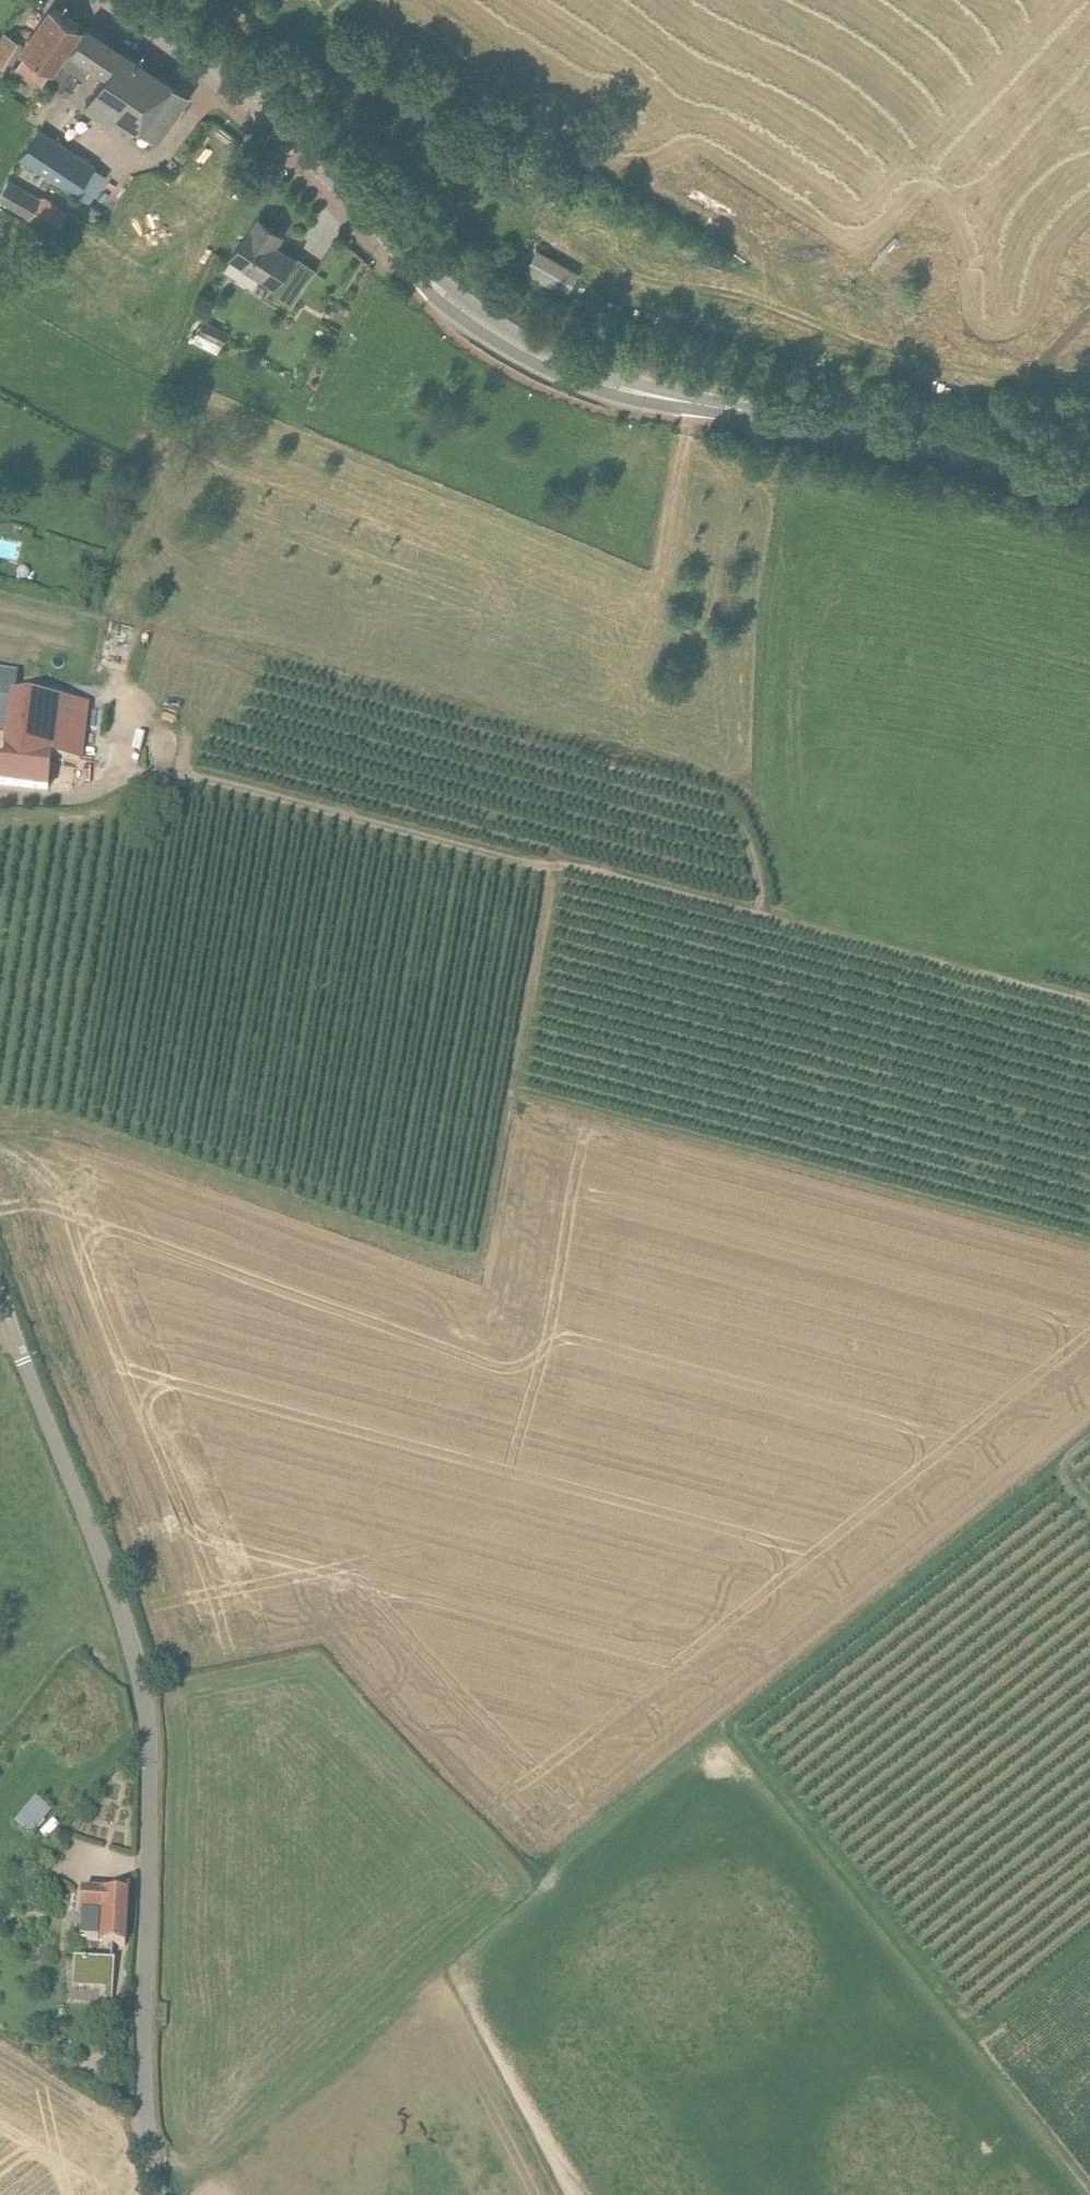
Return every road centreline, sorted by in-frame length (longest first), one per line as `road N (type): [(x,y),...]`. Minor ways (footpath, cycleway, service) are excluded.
road 1 (secondary): [(1089,484),(689,402),(562,363),(475,313),(231,89),(99,0)]
road 2 (track): [(1089,1002),(579,866),(525,864),(178,771)]
road 3 (unclassified): [(160,2194),(144,2048),(148,1724),(125,1622),(24,1361)]
road 4 (track): [(510,1091),(1089,1246)]
road 5 (track): [(721,1727),(1089,1435)]
road 6 (track): [(547,866),(476,1272)]

